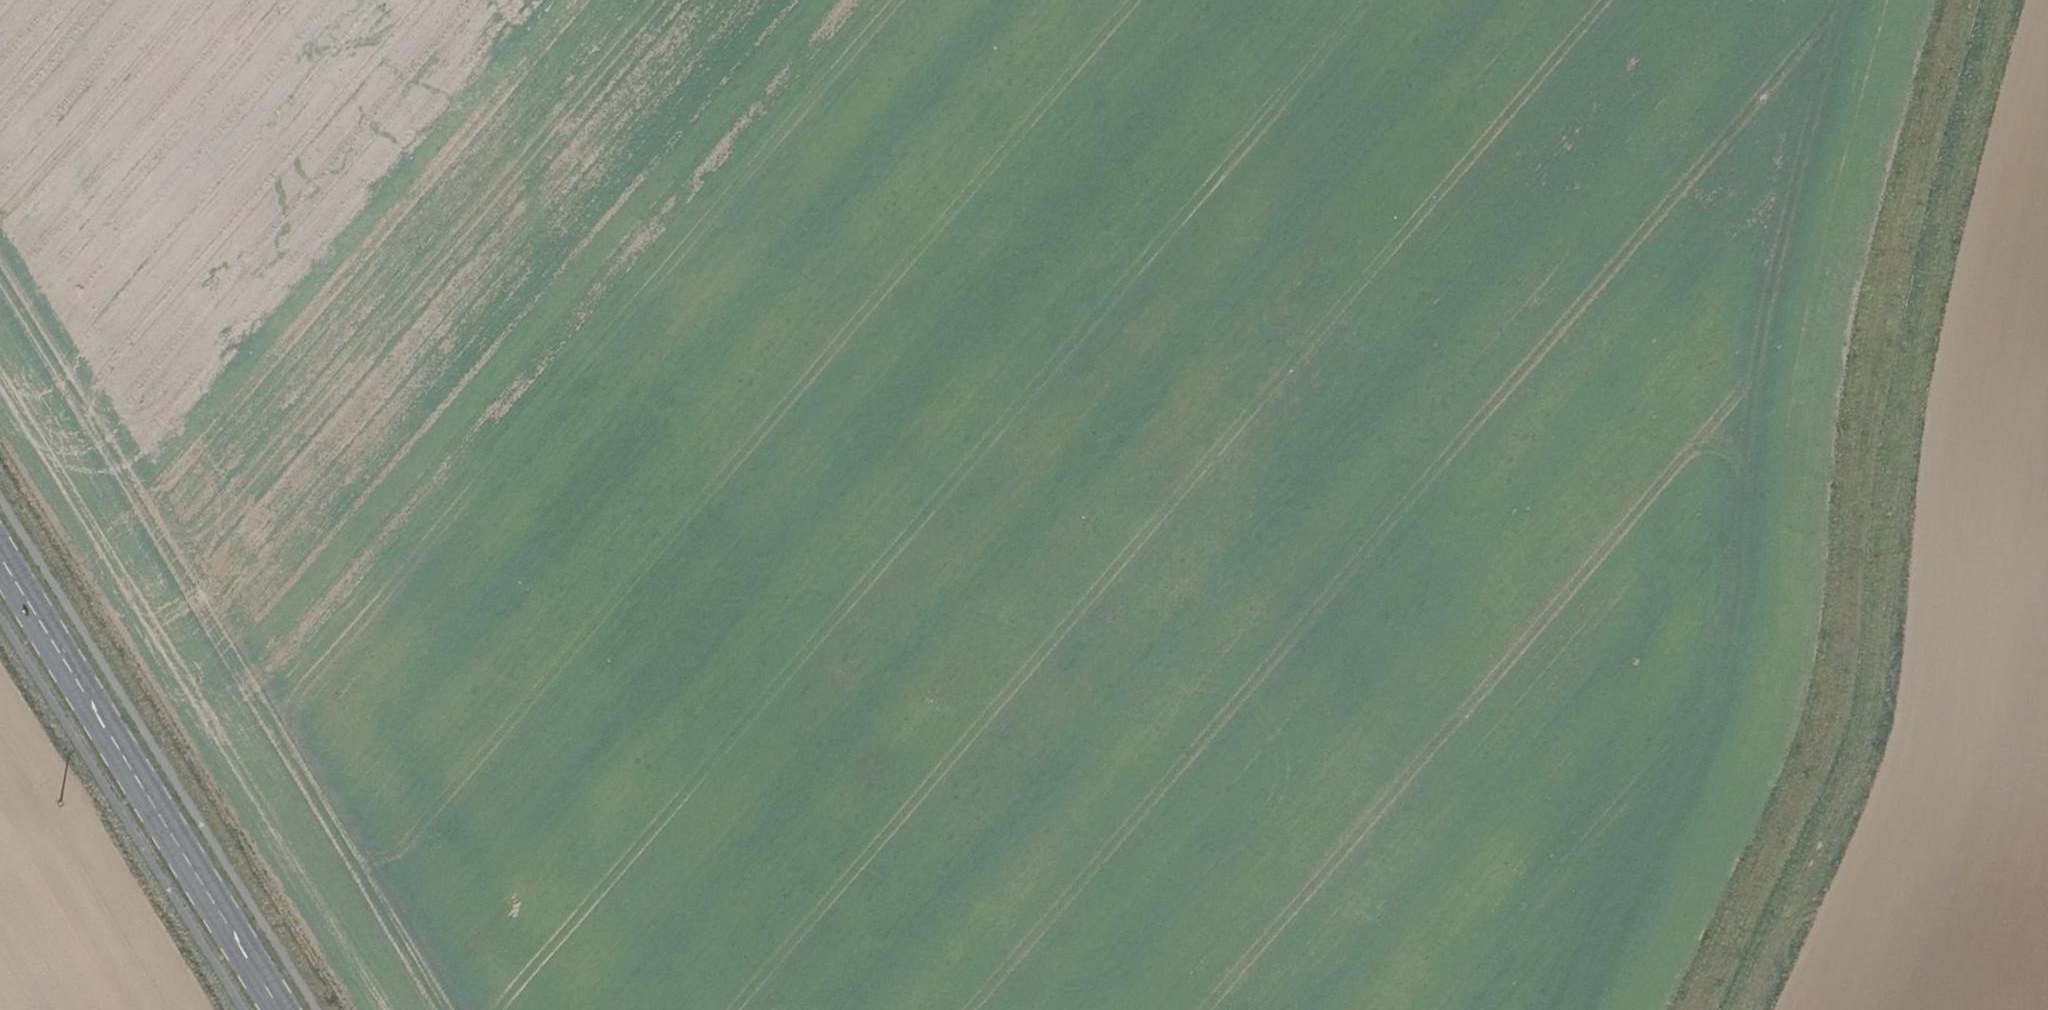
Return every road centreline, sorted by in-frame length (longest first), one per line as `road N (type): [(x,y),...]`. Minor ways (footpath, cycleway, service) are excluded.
road 1 (tertiary): [(0,554),(282,1009)]

